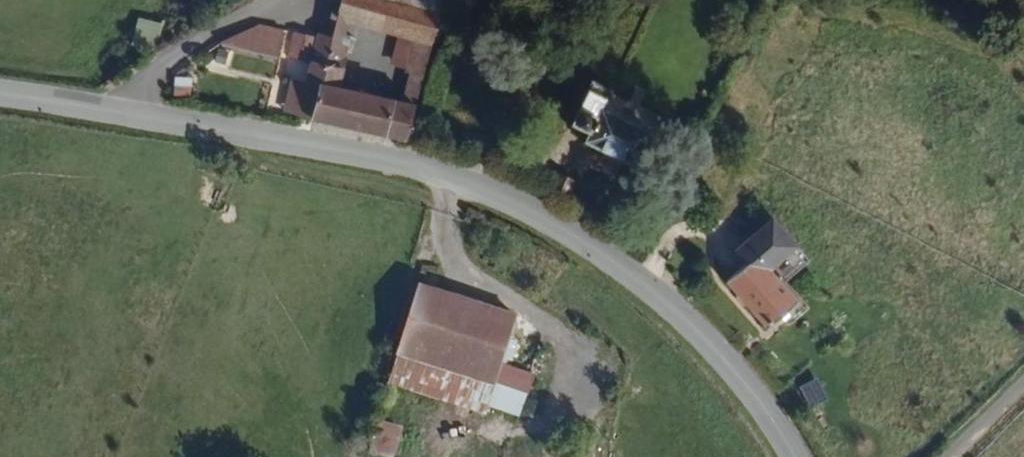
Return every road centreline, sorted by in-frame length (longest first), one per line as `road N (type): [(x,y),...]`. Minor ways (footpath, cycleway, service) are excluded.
road 1 (secondary): [(794,456),(743,381),(660,296),(591,246),(454,179)]
road 2 (unclassified): [(454,179),(444,216),(463,266),(604,383),(586,456)]
road 3 (secondary): [(454,179),(133,113)]
road 4 (unclassified): [(133,113),(138,92),(162,66),(280,0)]
road 5 (secondary): [(133,113),(0,93)]

